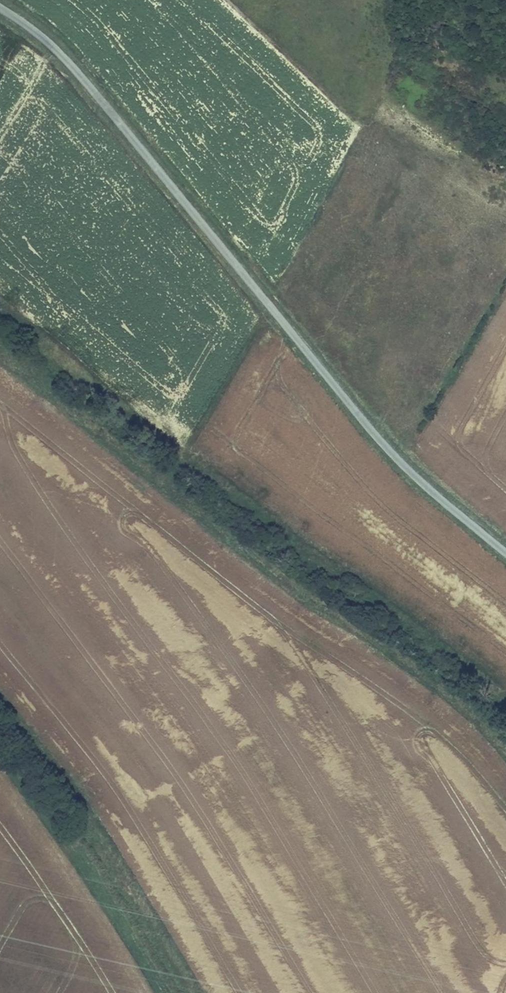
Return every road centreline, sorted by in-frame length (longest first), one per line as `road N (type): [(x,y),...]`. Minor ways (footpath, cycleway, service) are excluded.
road 1 (unclassified): [(0,8),(50,44),(92,90),(375,434),(505,552)]

